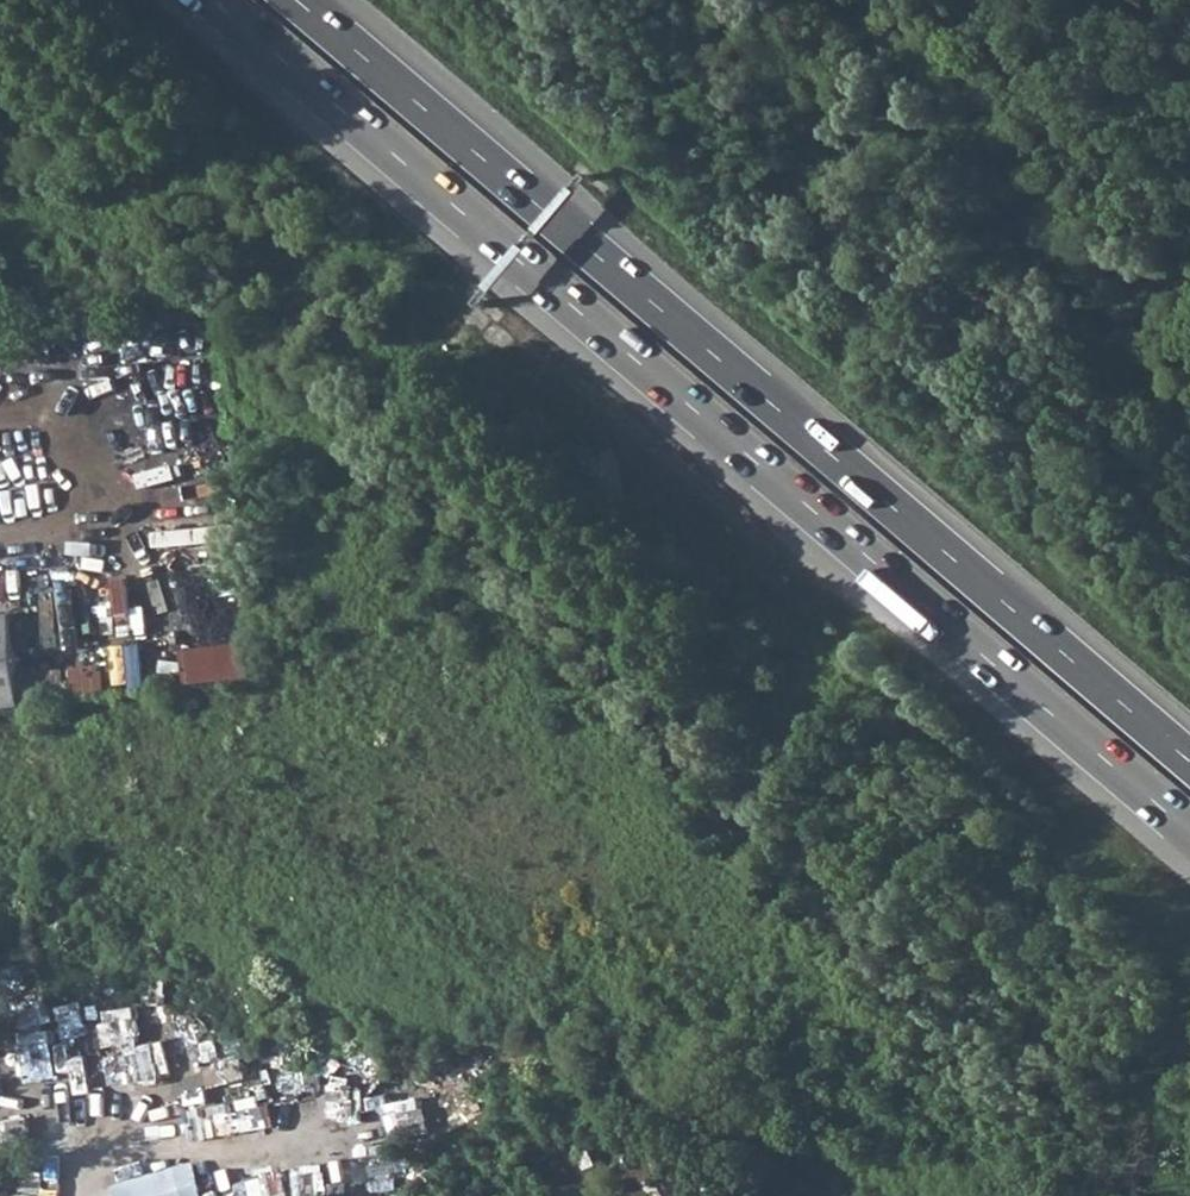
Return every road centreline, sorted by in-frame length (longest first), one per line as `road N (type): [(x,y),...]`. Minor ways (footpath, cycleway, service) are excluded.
road 1 (trunk): [(211,0),(1189,833)]
road 2 (trunk): [(1189,755),(301,0)]

